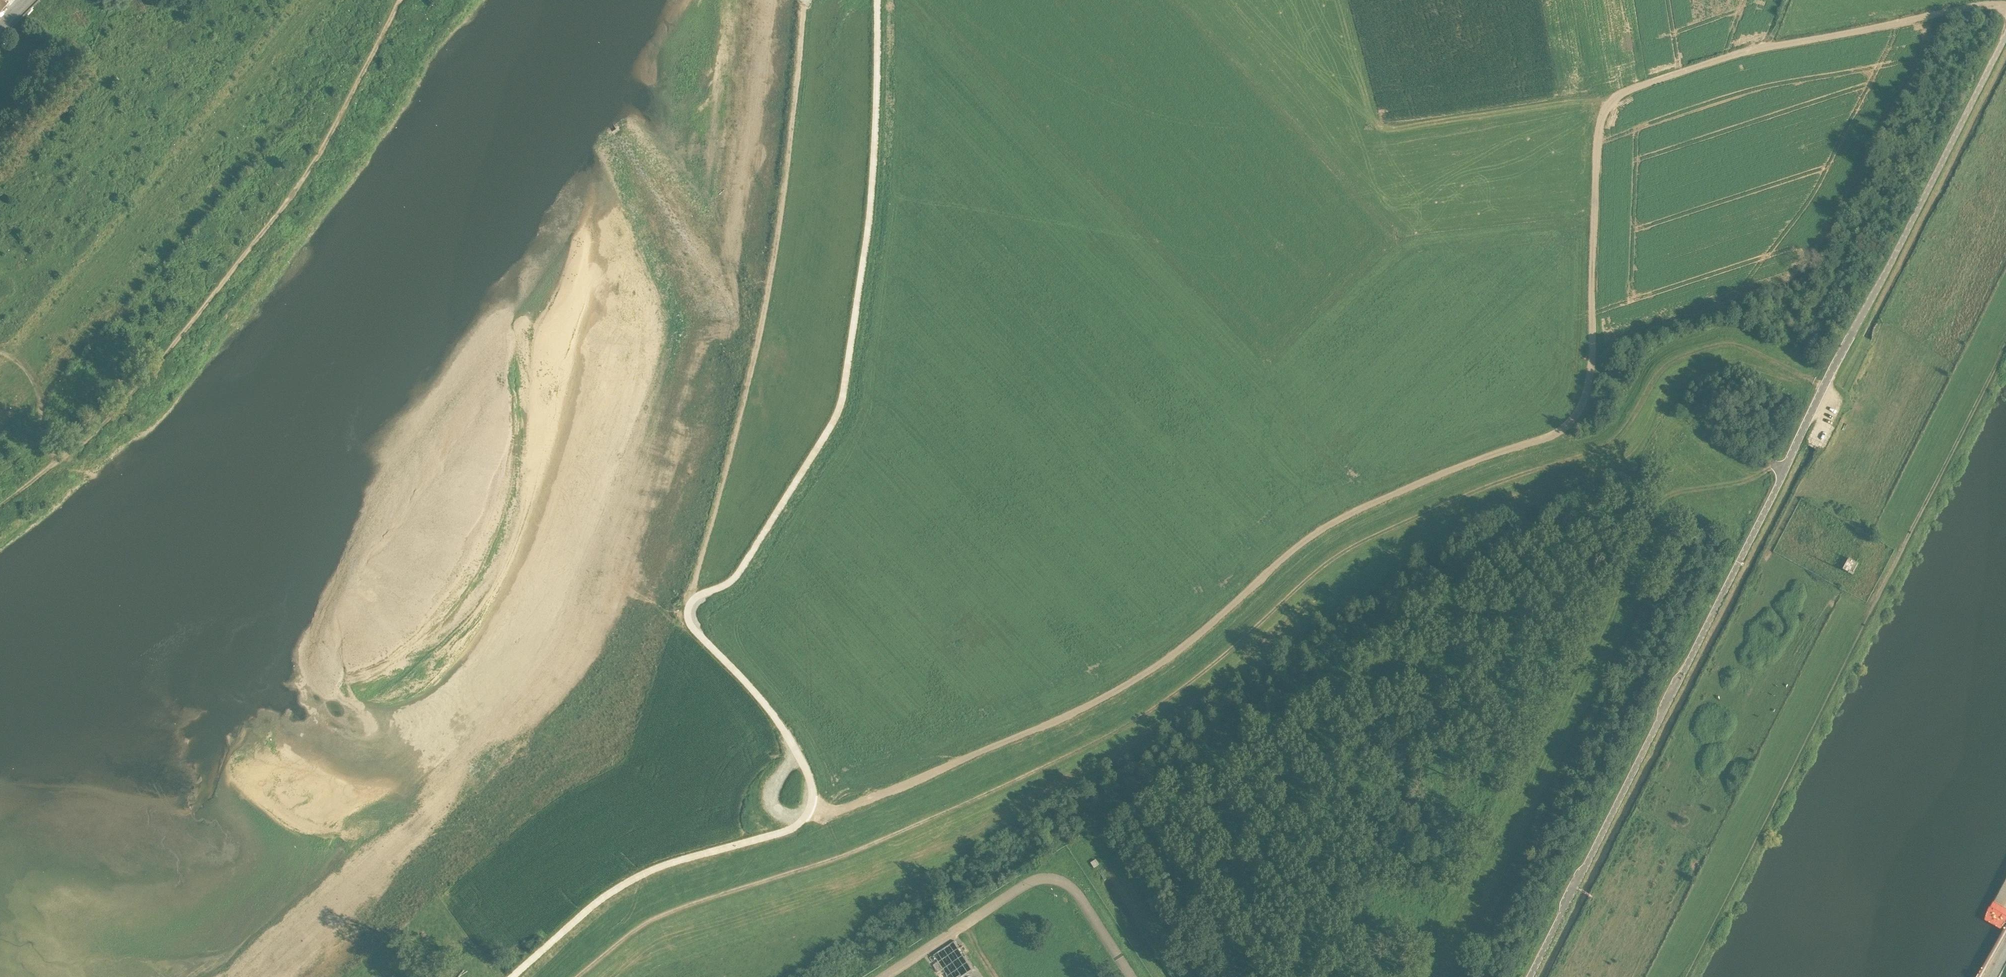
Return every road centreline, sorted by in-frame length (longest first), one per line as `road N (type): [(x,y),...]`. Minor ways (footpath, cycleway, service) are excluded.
road 1 (track): [(577,976),(682,907),(877,845),(1136,722),(1349,545),(1596,450),(1631,419),(1664,367),(1686,356),(1746,343),(1828,387)]
road 2 (track): [(794,829),(1128,686),(1341,517),(1468,463),(1555,437),(1588,389),(1604,108),(1634,86),(1768,46)]
road 3 (unclassified): [(1530,976),(2005,32)]
road 4 (track): [(402,0),(325,144),(215,297),(106,423),(0,505)]
road 5 (track): [(1768,46),(2005,7)]
road 6 (track): [(0,354),(26,369),(40,394),(37,436),(56,462)]

